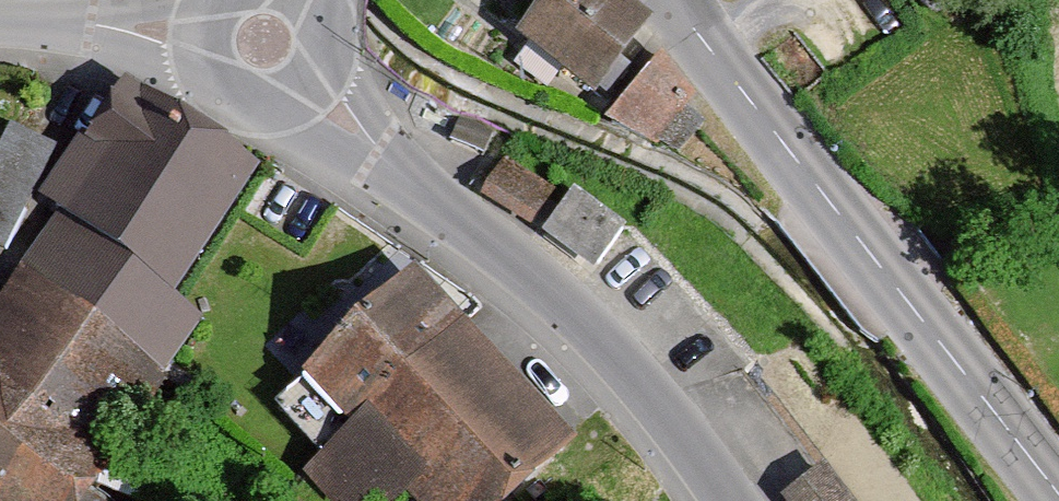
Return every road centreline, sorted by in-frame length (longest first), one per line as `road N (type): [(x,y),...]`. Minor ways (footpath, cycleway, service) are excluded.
road 1 (tertiary): [(720,500),(682,443),(545,285),(264,42)]
road 2 (tertiary): [(1058,495),(676,0)]
road 3 (residential): [(0,28),(157,29),(264,42)]

